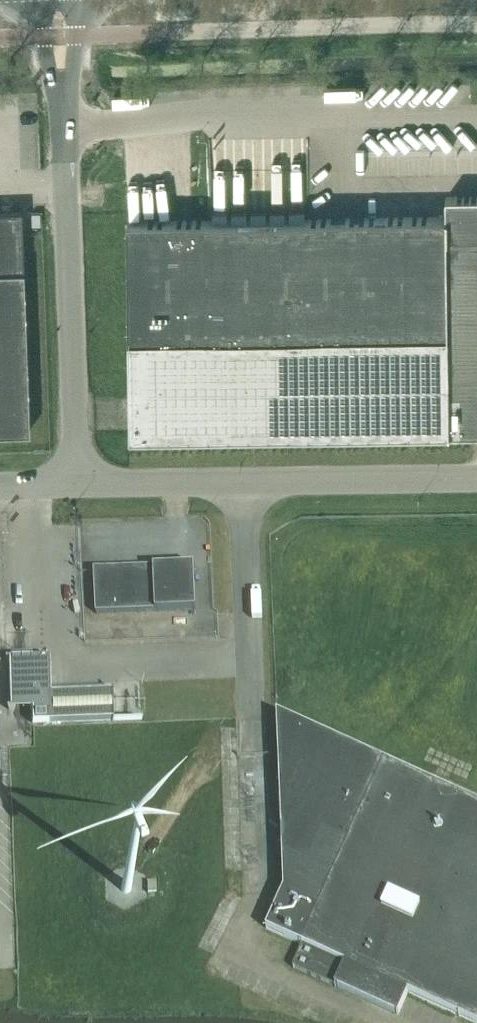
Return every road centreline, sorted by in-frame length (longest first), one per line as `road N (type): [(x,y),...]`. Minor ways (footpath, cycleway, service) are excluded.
road 1 (unclassified): [(80,35),(476,23)]
road 2 (unclassified): [(77,488),(66,104)]
road 3 (unclassified): [(251,743),(247,486)]
road 4 (unclassified): [(476,480),(247,486)]
road 5 (unclassified): [(247,486),(77,488)]

